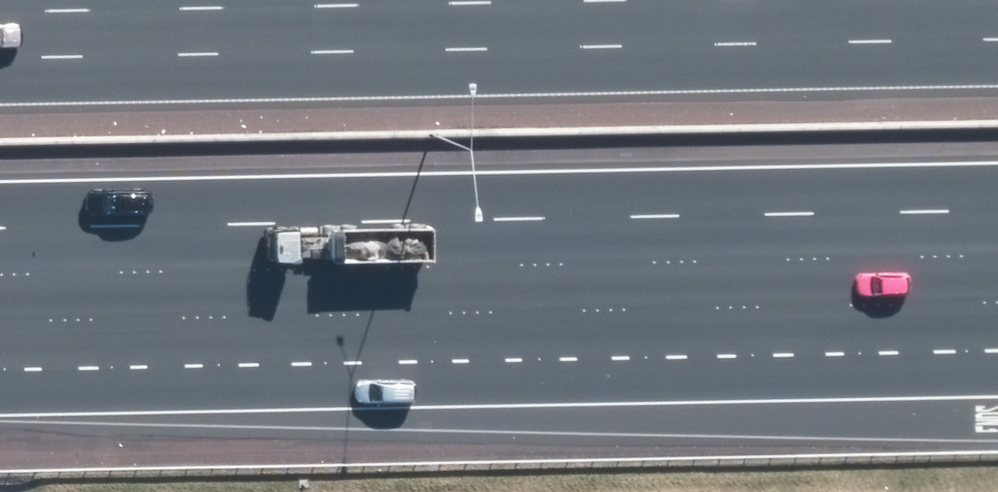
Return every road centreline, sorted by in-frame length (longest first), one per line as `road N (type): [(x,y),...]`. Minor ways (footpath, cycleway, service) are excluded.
road 1 (motorway): [(997,260),(0,278)]
road 2 (motorway): [(0,18),(976,0)]

